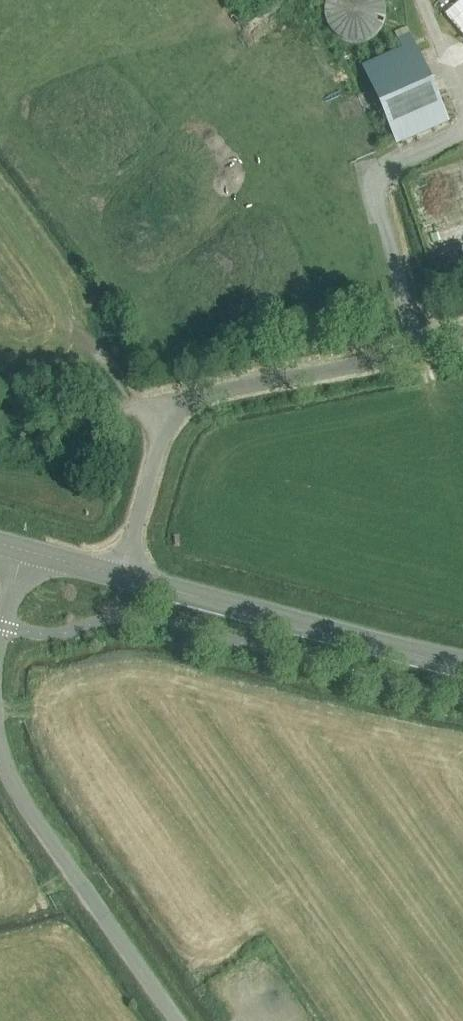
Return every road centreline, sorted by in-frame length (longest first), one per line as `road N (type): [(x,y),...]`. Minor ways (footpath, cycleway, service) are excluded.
road 1 (unclassified): [(121,575),(163,403),(462,337)]
road 2 (tertiary): [(121,575),(462,665)]
road 3 (unclassified): [(176,1020),(32,815),(0,753)]
road 4 (track): [(163,403),(0,407)]

